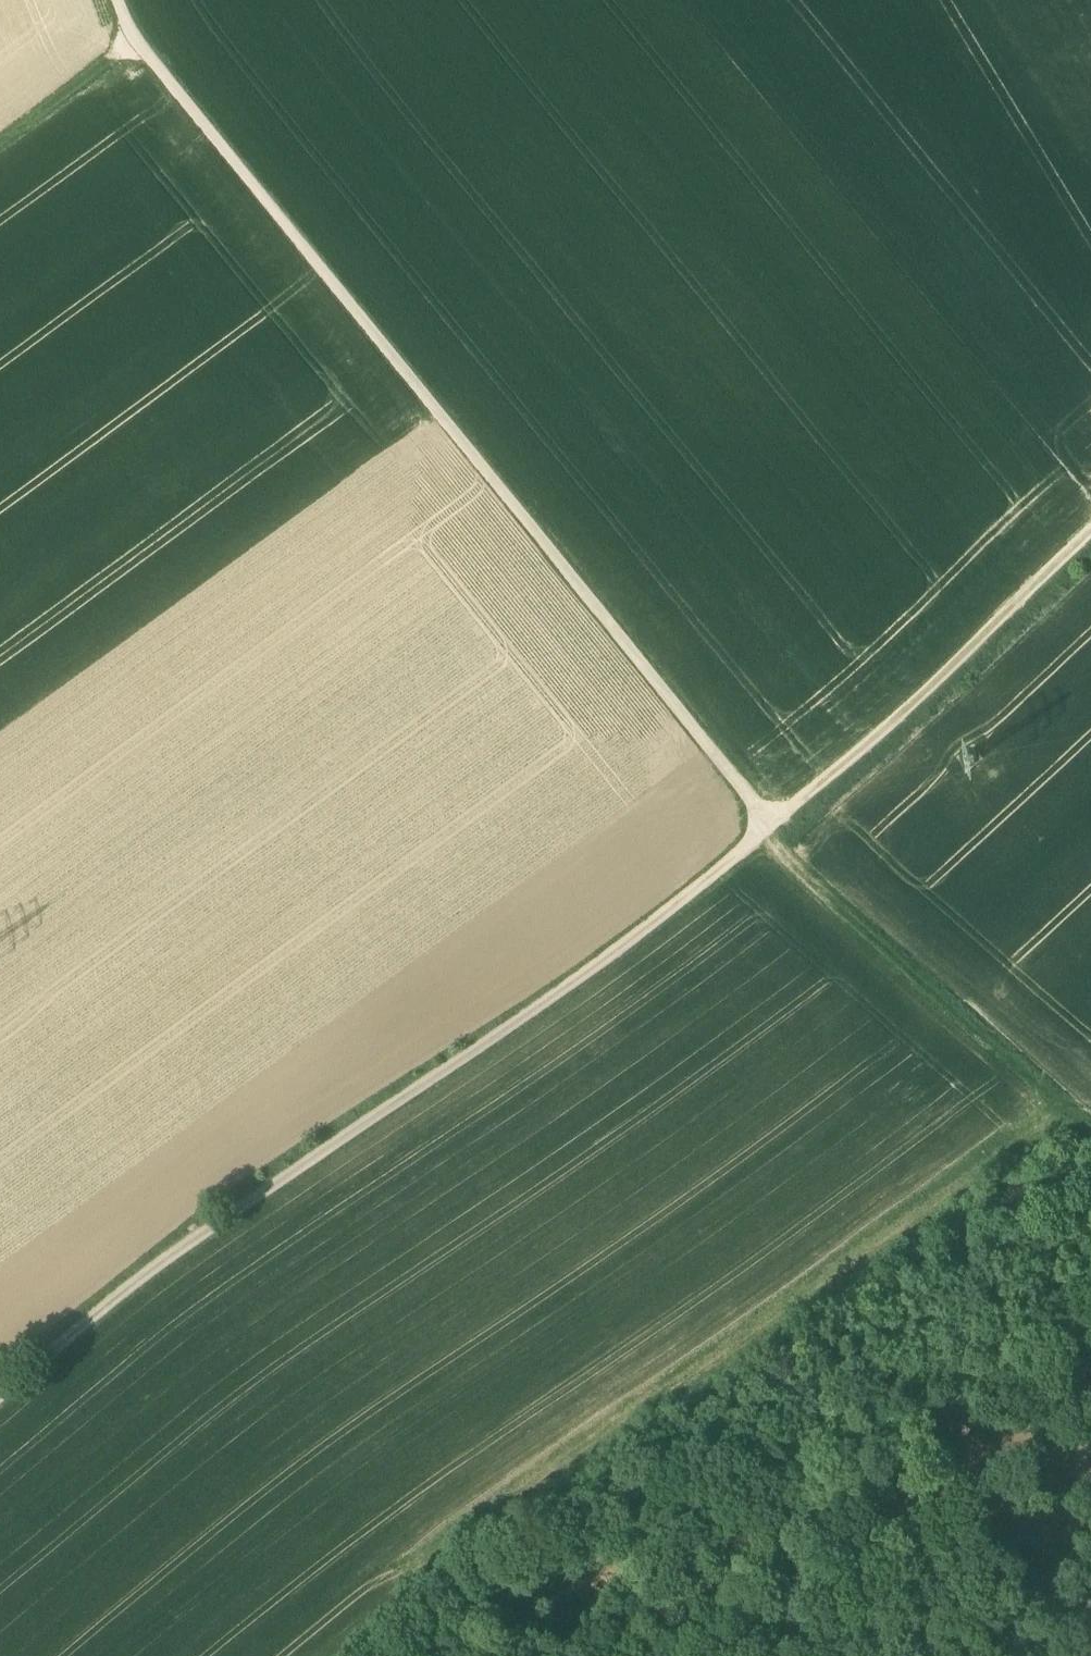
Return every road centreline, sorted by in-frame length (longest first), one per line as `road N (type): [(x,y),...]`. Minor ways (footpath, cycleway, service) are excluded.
road 1 (track): [(1090,540),(772,828),(599,964),(145,1271),(0,1388)]
road 2 (track): [(119,0),(135,42),(772,828)]
road 3 (track): [(1074,1134),(759,838)]
road 4 (track): [(0,139),(135,42)]

